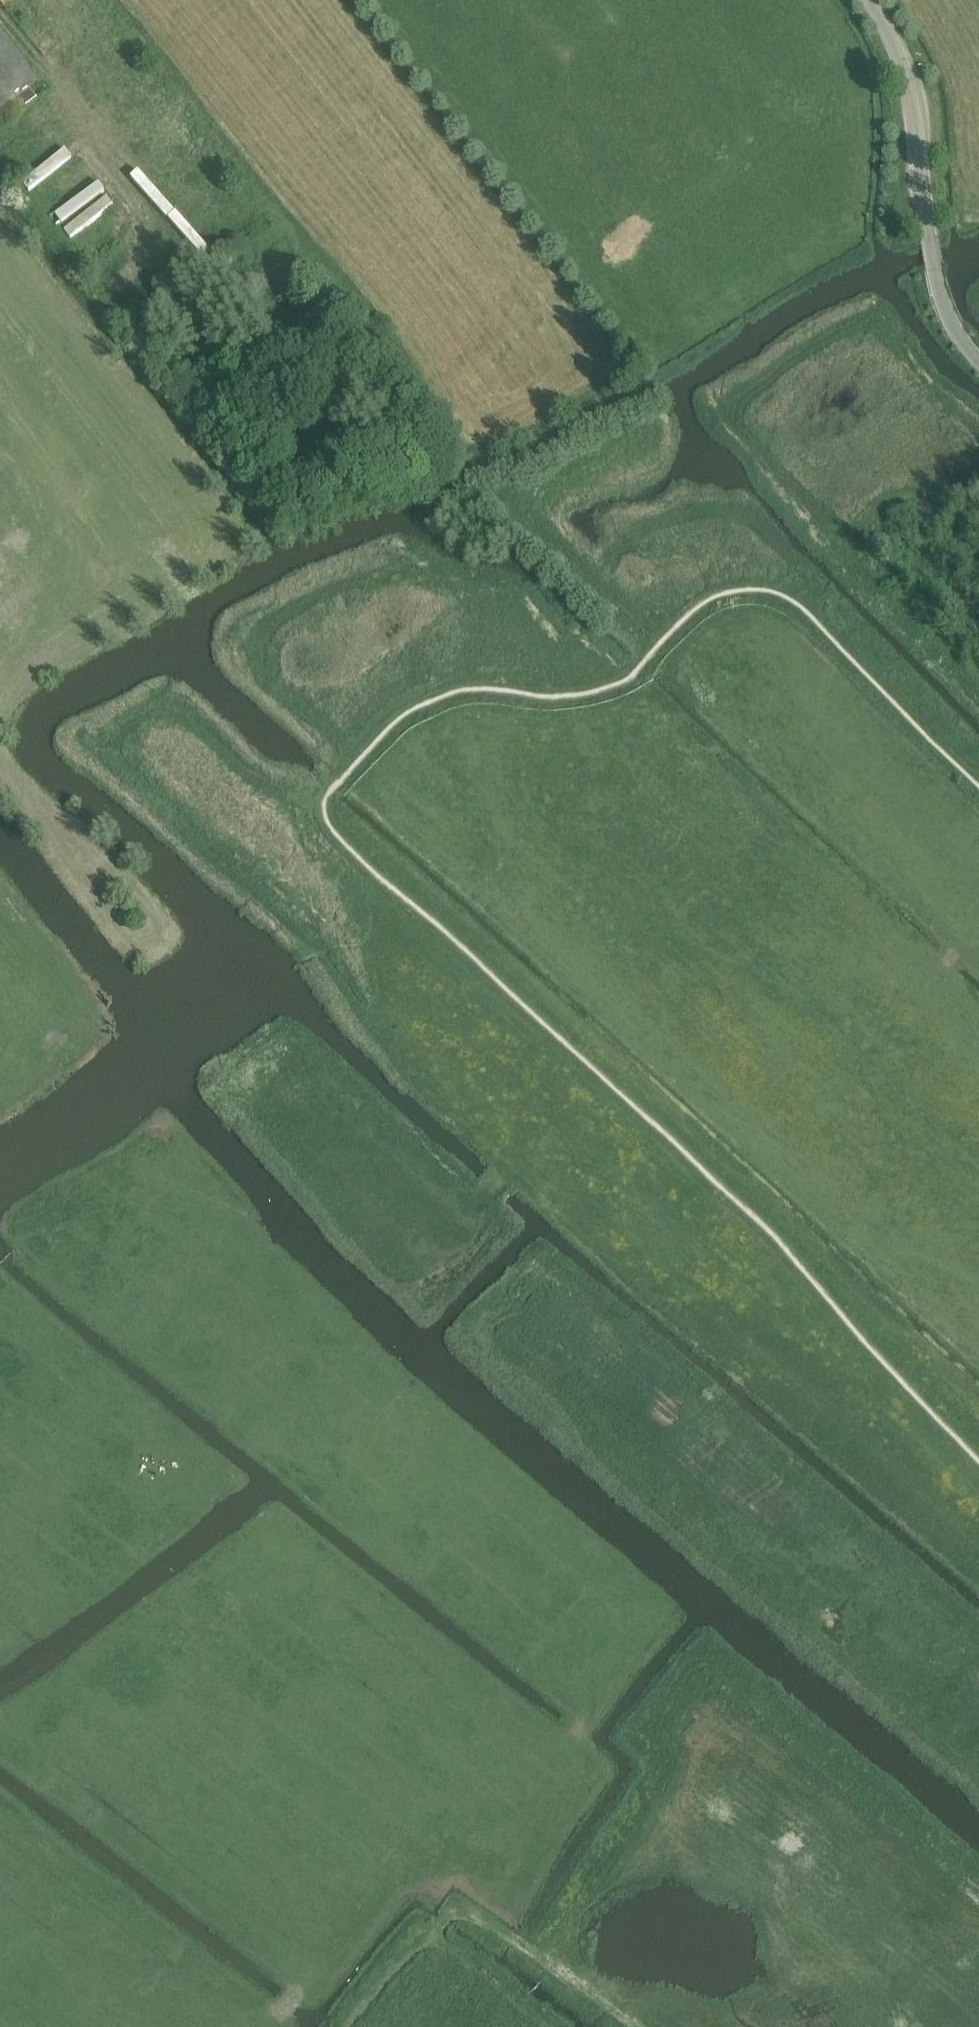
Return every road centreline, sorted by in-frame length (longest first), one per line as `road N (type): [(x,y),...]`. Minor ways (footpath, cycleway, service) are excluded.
road 1 (tertiary): [(978,365),(939,289),(905,71),(866,0)]
road 2 (track): [(335,2026),(459,1906),(509,1932),(615,2026)]

